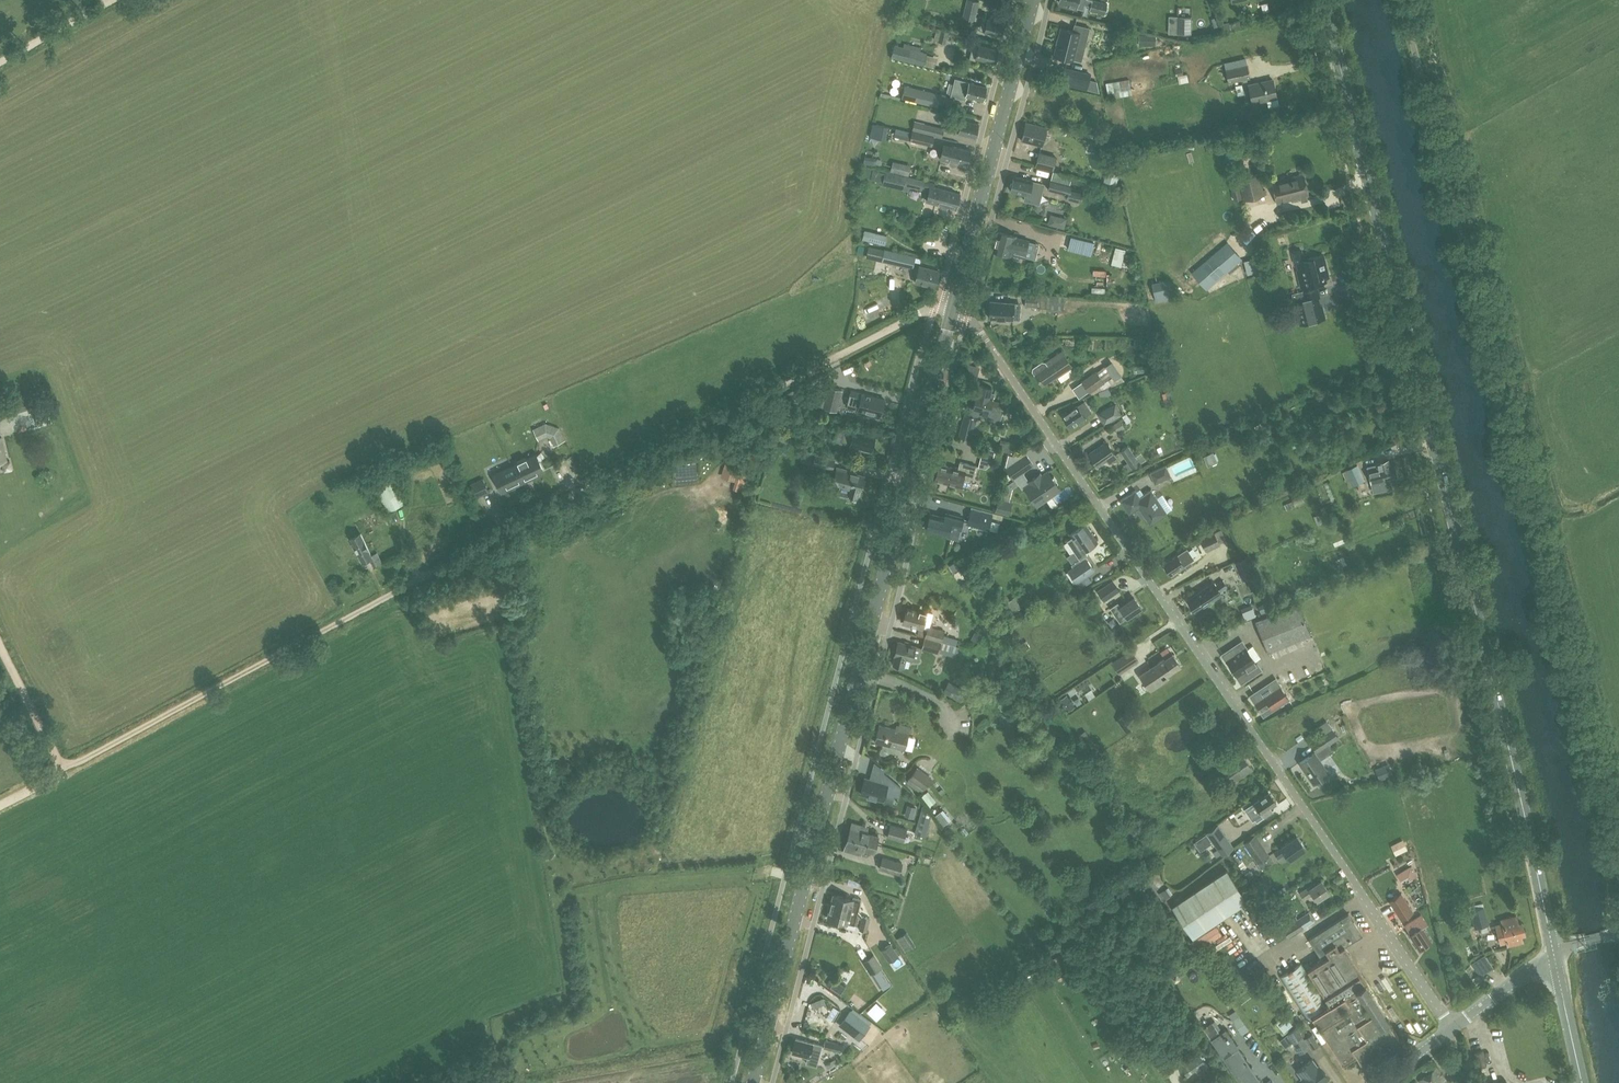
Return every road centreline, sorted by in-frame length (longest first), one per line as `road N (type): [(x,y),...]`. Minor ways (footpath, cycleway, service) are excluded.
road 1 (track): [(60,765),(924,313),(960,314)]
road 2 (secondary): [(1554,956),(1323,0)]
road 3 (unclassified): [(1452,1029),(977,327),(960,314)]
road 4 (secondary): [(755,1082),(960,314)]
road 5 (unclassified): [(1618,868),(1444,169)]
road 6 (secondary): [(960,314),(1037,0)]
road 7 (track): [(0,805),(60,765),(0,646)]
road 8 (secondary): [(1582,1082),(1554,956)]
road 9 (tertiary): [(1452,1029),(1554,956)]
road 10 (track): [(108,0),(0,61)]

